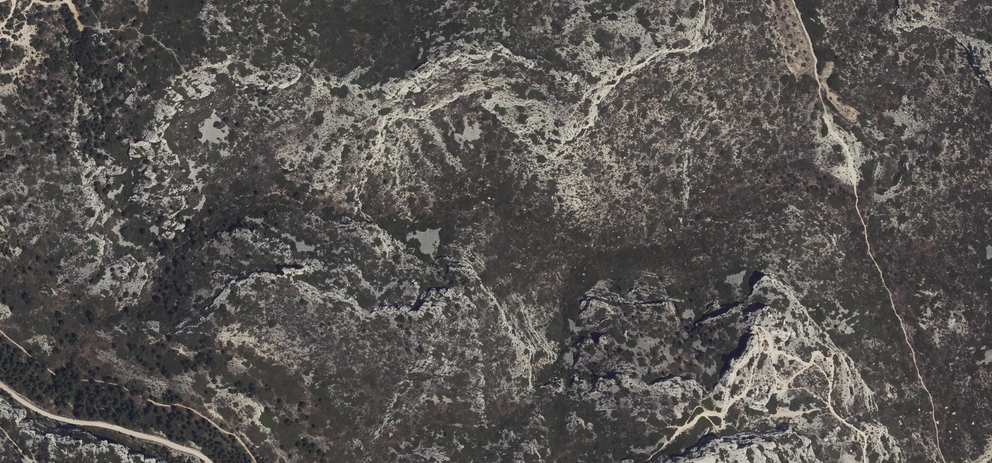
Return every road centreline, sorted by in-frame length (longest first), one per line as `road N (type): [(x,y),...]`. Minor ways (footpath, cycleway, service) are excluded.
road 1 (track): [(0,385),(45,414),(157,440),(210,462)]

